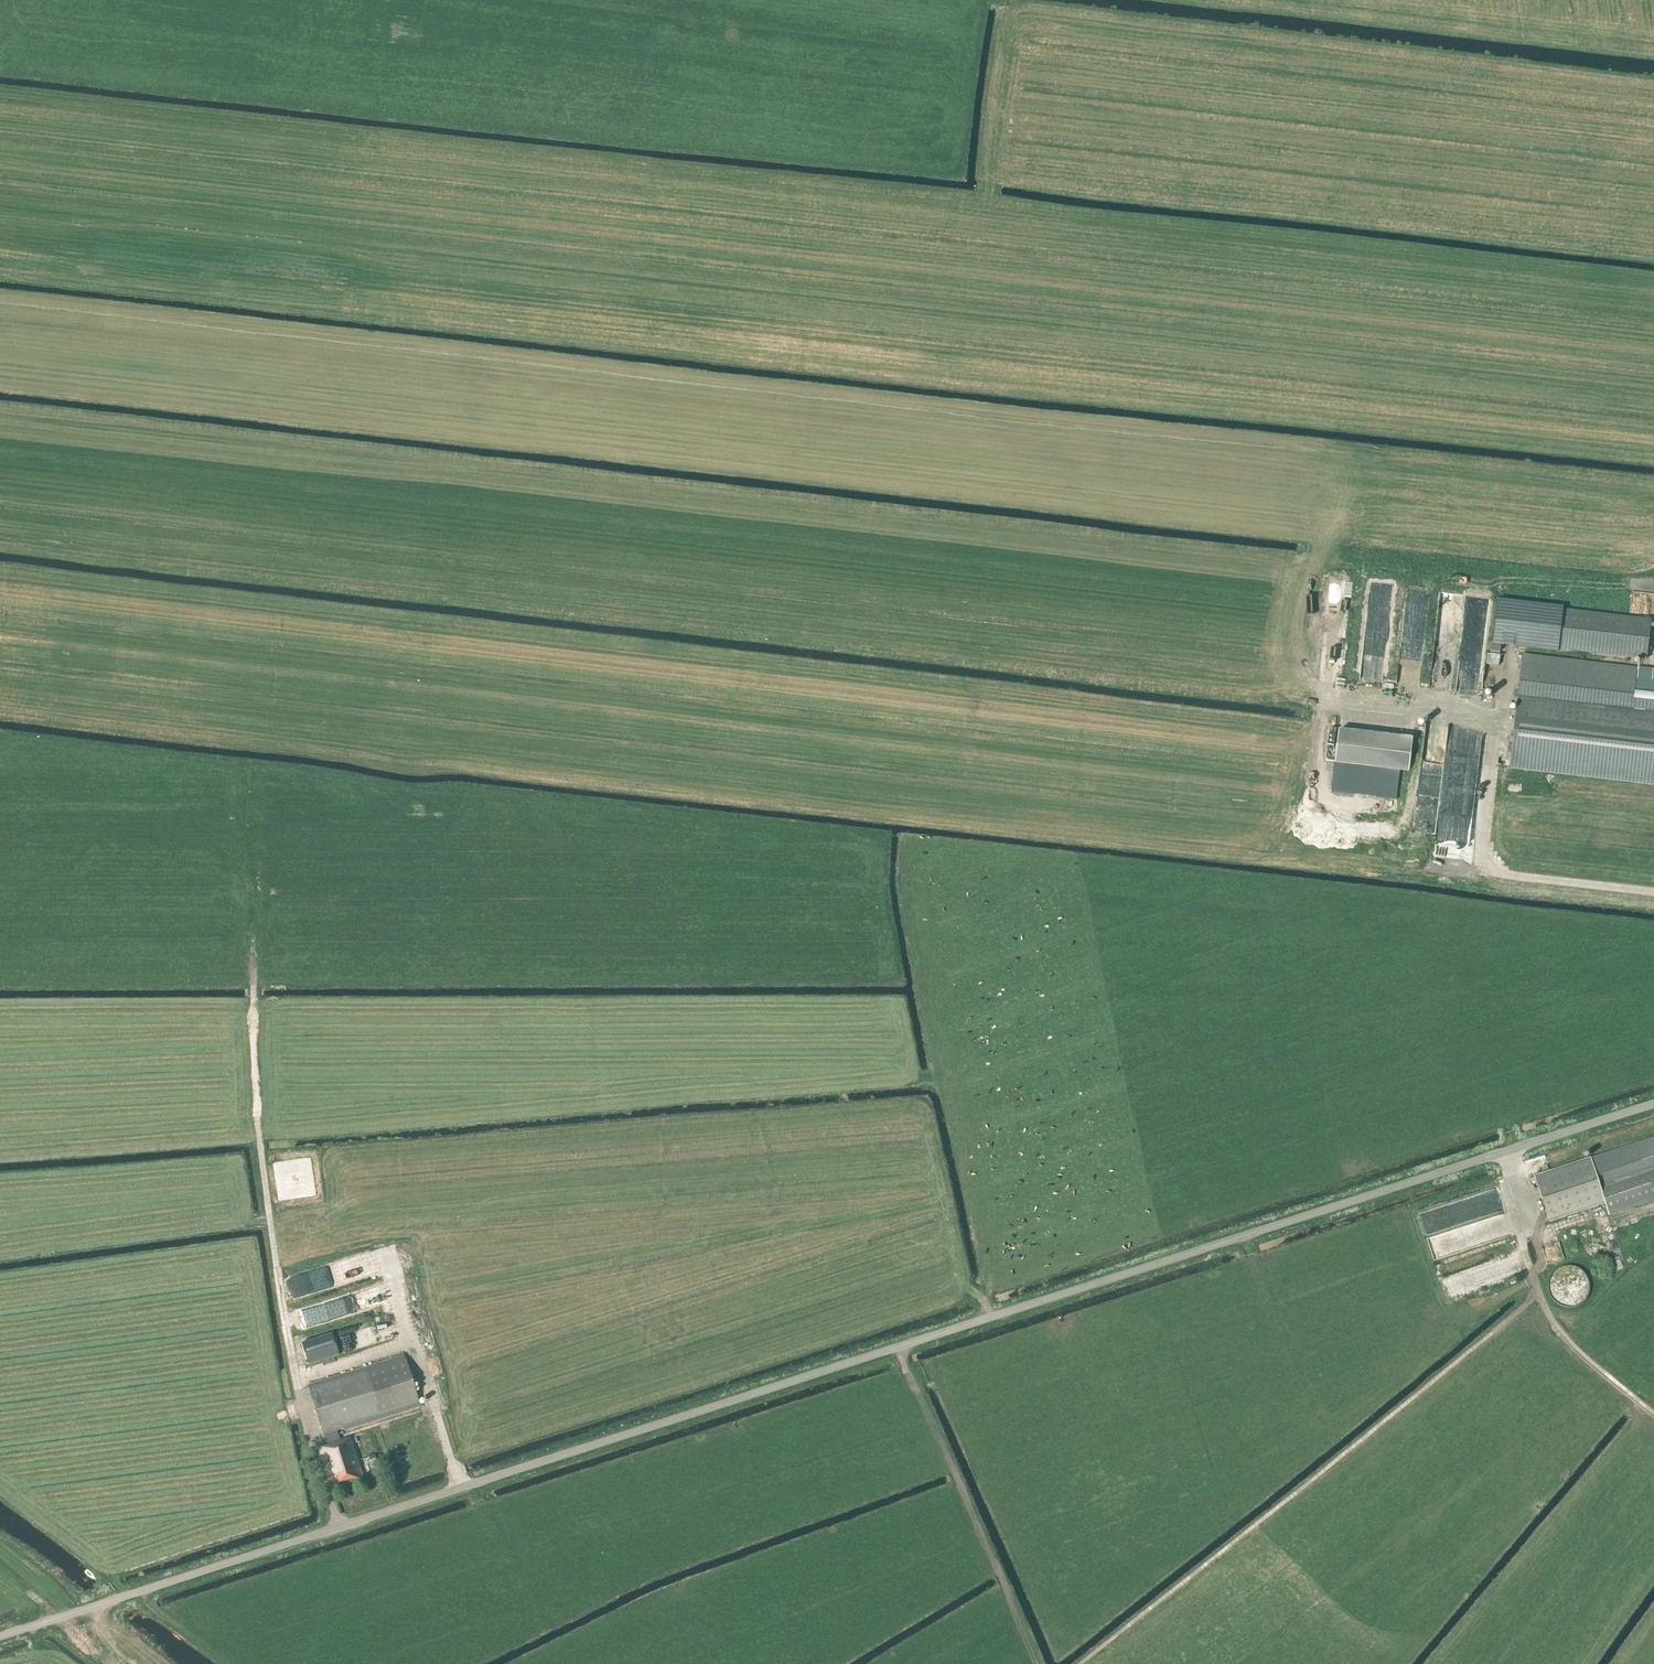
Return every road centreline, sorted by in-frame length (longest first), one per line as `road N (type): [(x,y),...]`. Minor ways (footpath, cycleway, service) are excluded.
road 1 (unclassified): [(0,1637),(1653,1104)]

